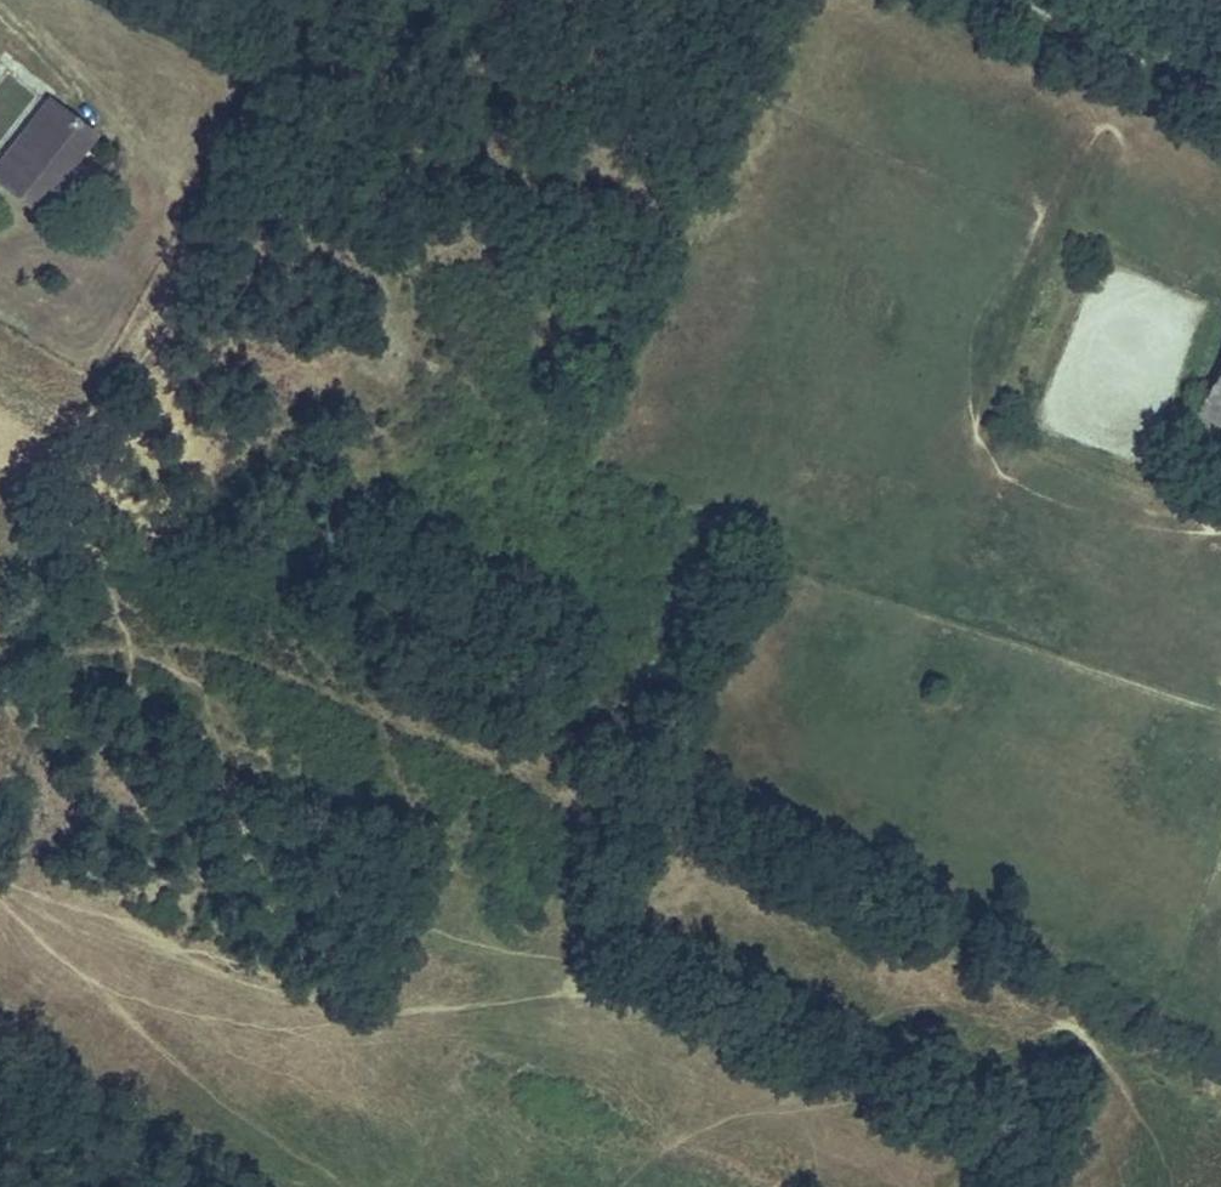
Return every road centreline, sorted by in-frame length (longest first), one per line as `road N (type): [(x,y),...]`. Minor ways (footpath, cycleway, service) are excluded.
road 1 (unclassified): [(1220,85),(1053,0)]

